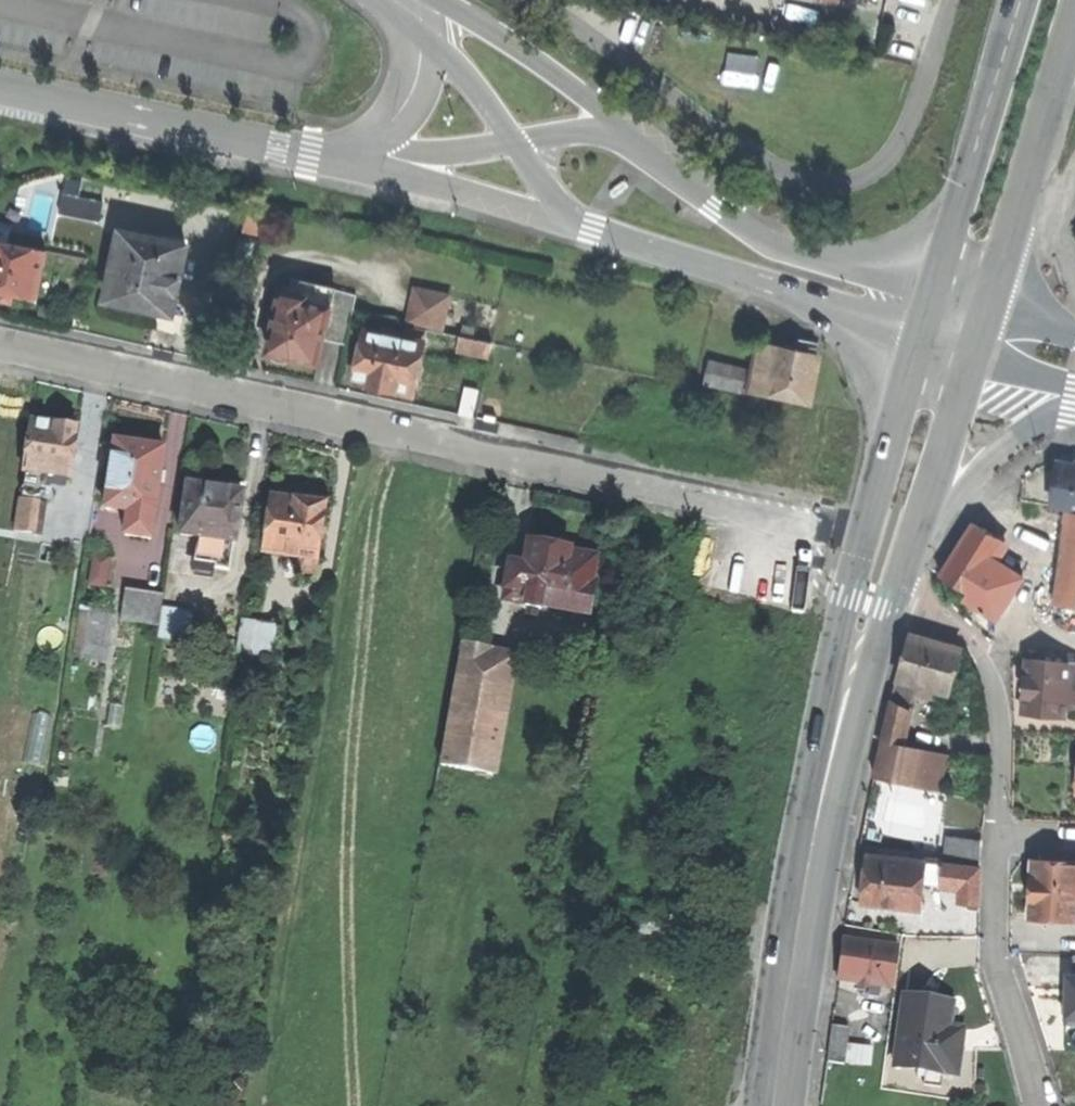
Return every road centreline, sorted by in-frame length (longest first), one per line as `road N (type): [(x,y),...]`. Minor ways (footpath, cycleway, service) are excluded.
road 1 (residential): [(811,525),(0,350)]
road 2 (trunk): [(884,461),(821,707),(758,1105)]
road 3 (trunk): [(790,1105),(829,868),(891,607)]
road 4 (secondary): [(933,293),(774,245),(624,129)]
road 5 (unclassified): [(0,87),(337,158)]
road 6 (trunk): [(1023,0),(933,293)]
road 7 (trunk): [(987,310),(1074,20)]
road 8 (residential): [(1001,837),(1000,733),(989,671),(968,634),(891,607)]
road 9 (residential): [(1039,1105),(1002,957),(1001,837)]
road 10 (secondary): [(574,224),(816,301)]
road 11 (unclassified): [(337,158),(574,224)]
road 12 (secondary): [(624,129),(556,73),(439,0)]
road 13 (secondary): [(915,537),(1014,441),(1074,408)]
road 14 (trunk): [(915,537),(974,353)]
road 15 (secondary): [(816,301),(859,360),(884,461)]
road 16 (residential): [(1033,322),(1040,267),(1074,180)]
road 17 (unclassified): [(513,142),(439,151),(379,137)]
road 18 (trunk): [(920,332),(884,461)]
road 19 (secondary): [(427,40),(513,142)]

